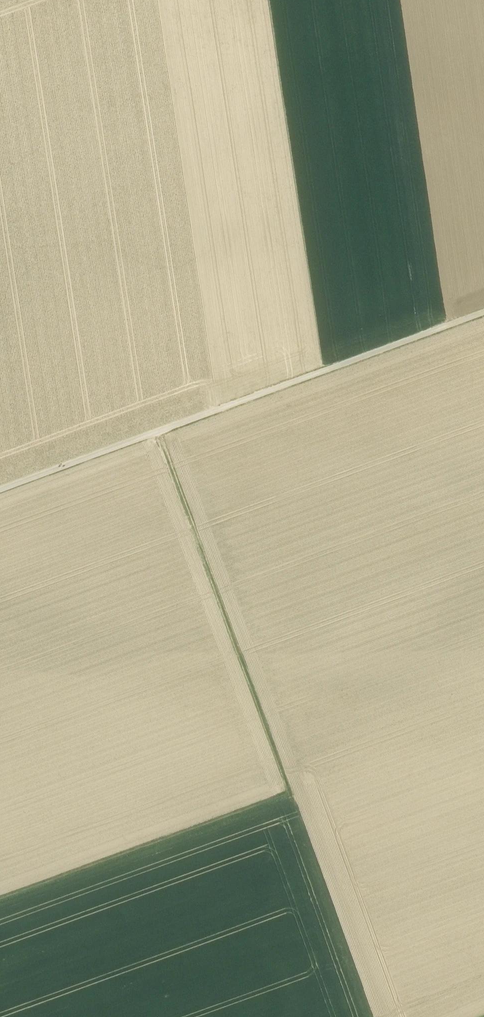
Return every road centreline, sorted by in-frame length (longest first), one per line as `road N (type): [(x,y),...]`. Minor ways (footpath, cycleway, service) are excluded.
road 1 (track): [(157,431),(370,1016)]
road 2 (track): [(483,311),(0,489)]

